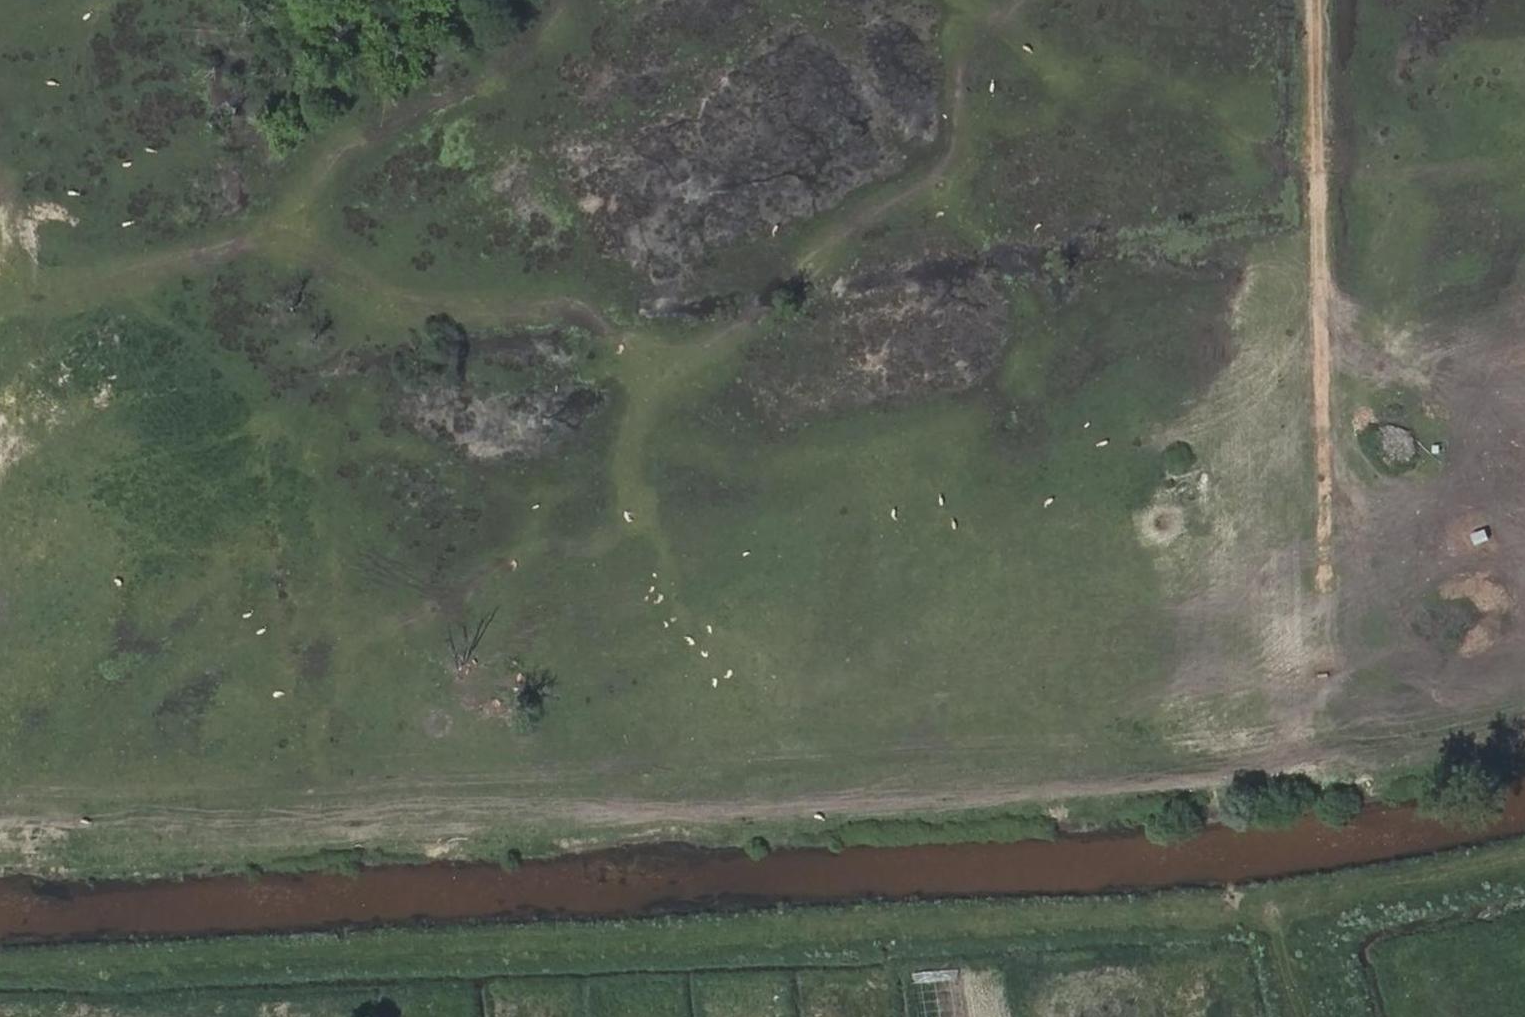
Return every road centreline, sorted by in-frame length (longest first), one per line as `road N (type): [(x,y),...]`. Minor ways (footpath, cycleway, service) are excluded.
road 1 (track): [(0,958),(1267,885),(1524,847)]
road 2 (track): [(1322,0),(1330,710)]

